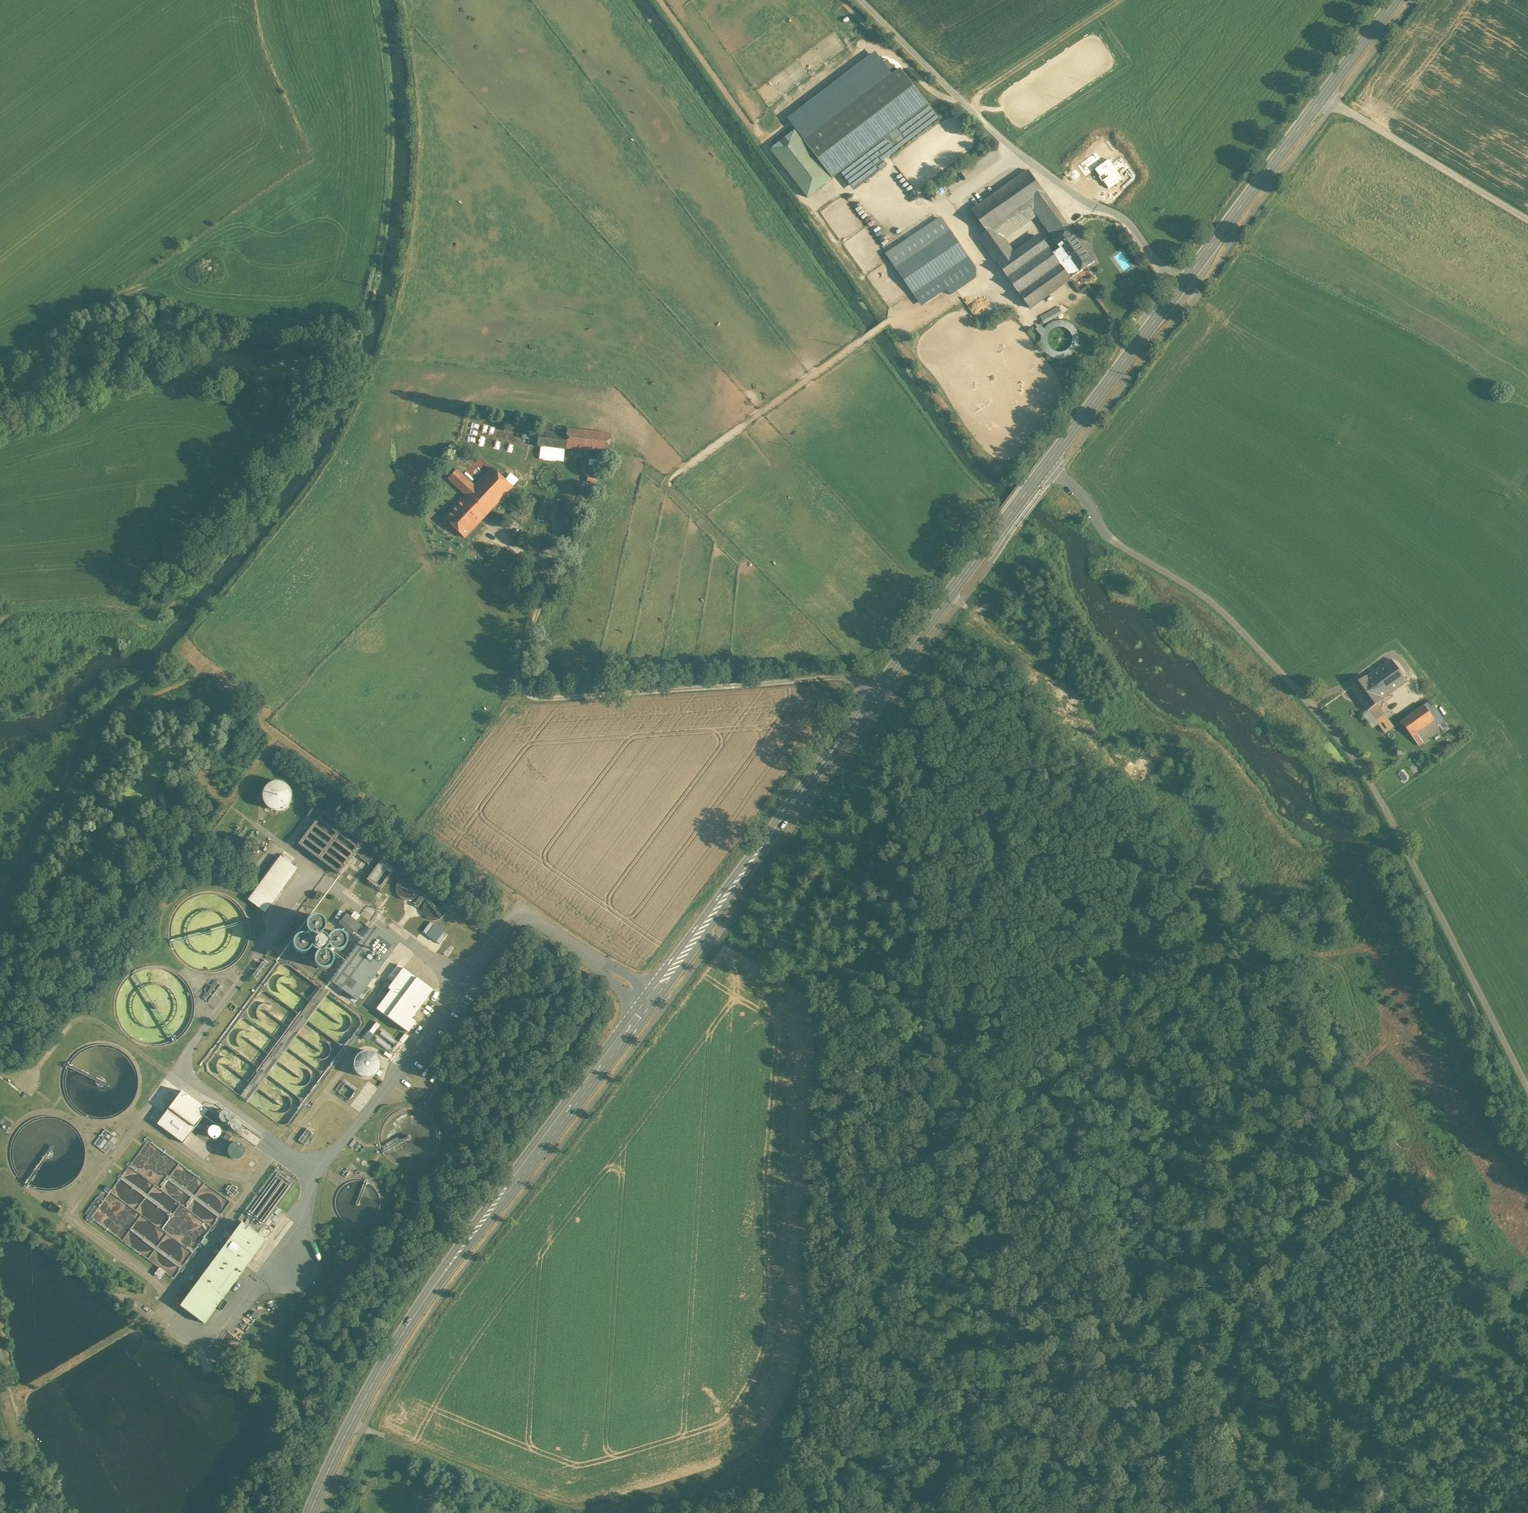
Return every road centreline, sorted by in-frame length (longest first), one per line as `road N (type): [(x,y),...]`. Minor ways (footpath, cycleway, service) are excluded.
road 1 (secondary): [(1047,466),(406,1327),(310,1512)]
road 2 (track): [(998,1512),(908,719),(877,693)]
road 3 (unclassified): [(1527,1085),(1359,764),(1233,622),(1109,537),(1085,497),(1047,466)]
road 4 (unclassified): [(1171,298),(1124,218),(1011,153),(860,0)]
road 5 (secondary): [(1393,0),(1171,298)]
road 6 (secondary): [(1171,298),(1047,466)]

